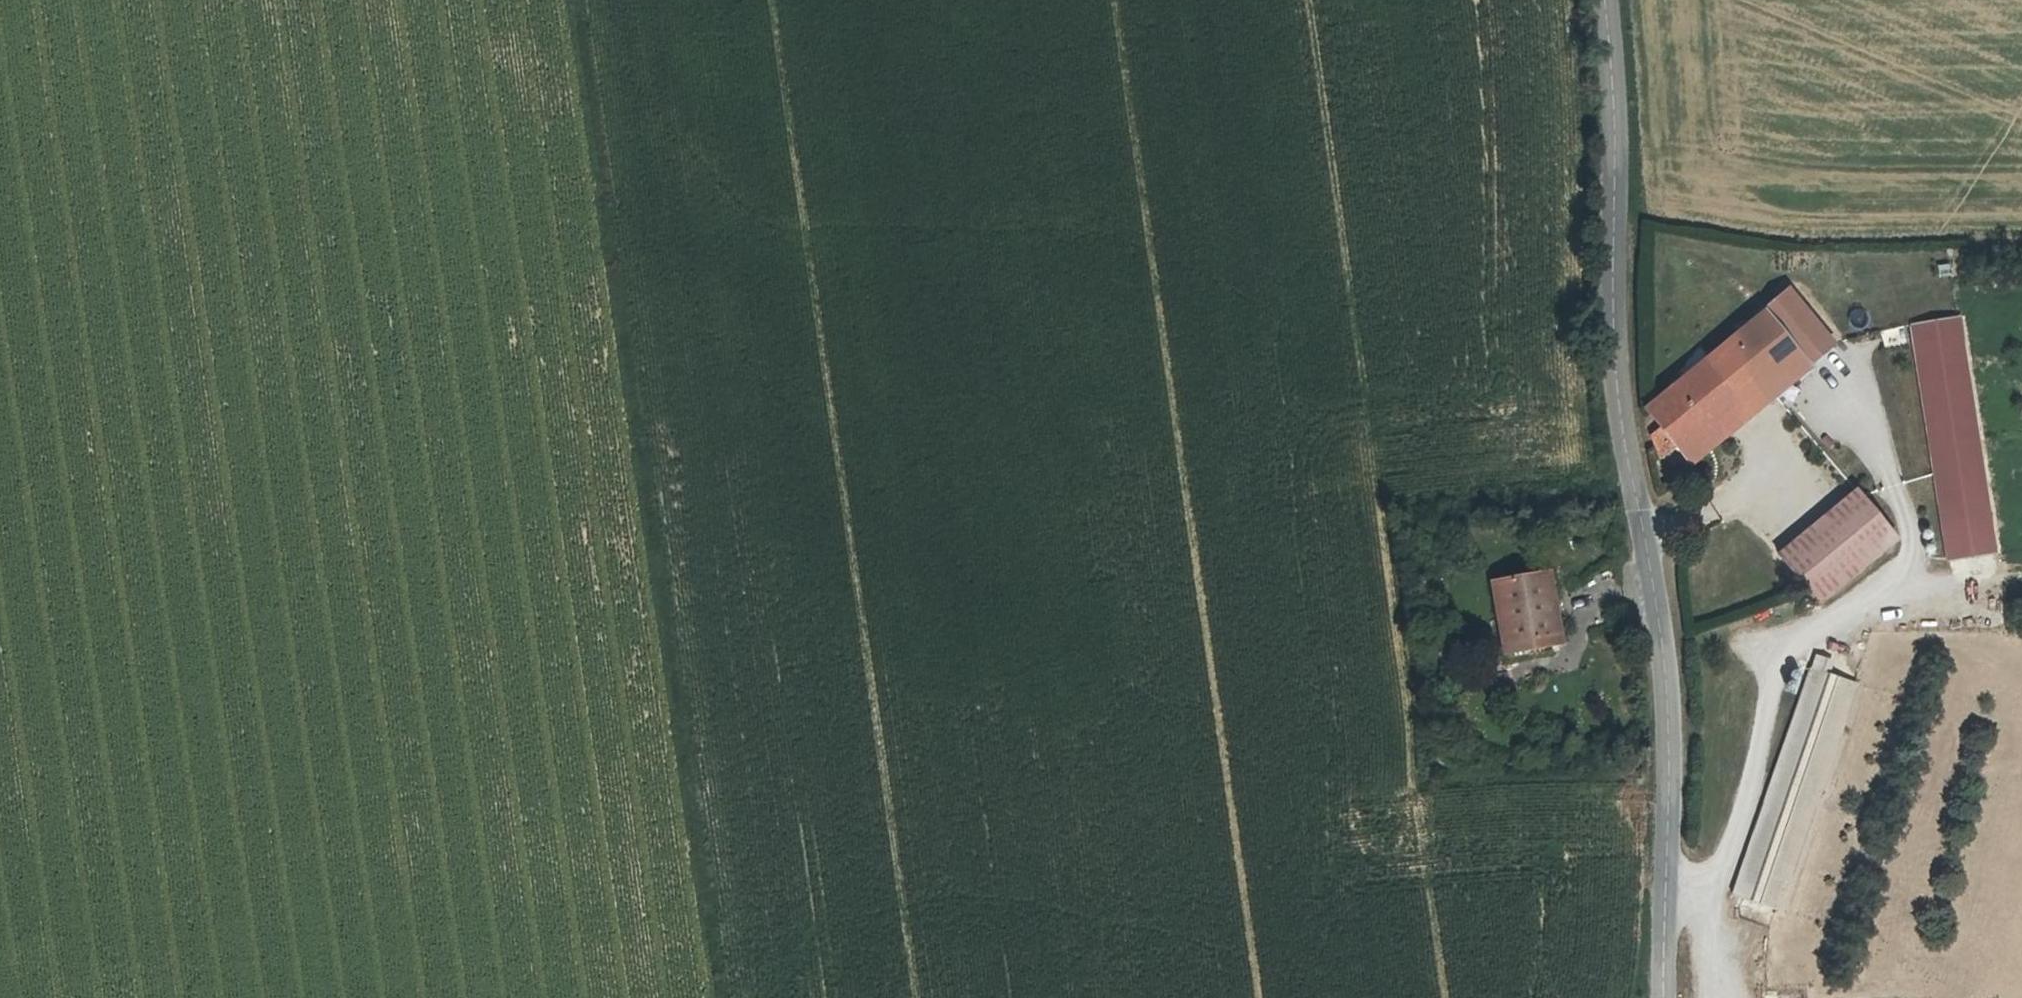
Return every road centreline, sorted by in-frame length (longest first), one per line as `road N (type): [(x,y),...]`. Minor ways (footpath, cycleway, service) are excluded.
road 1 (unclassified): [(1663,997),(1668,685),(1618,399),(1604,0)]

